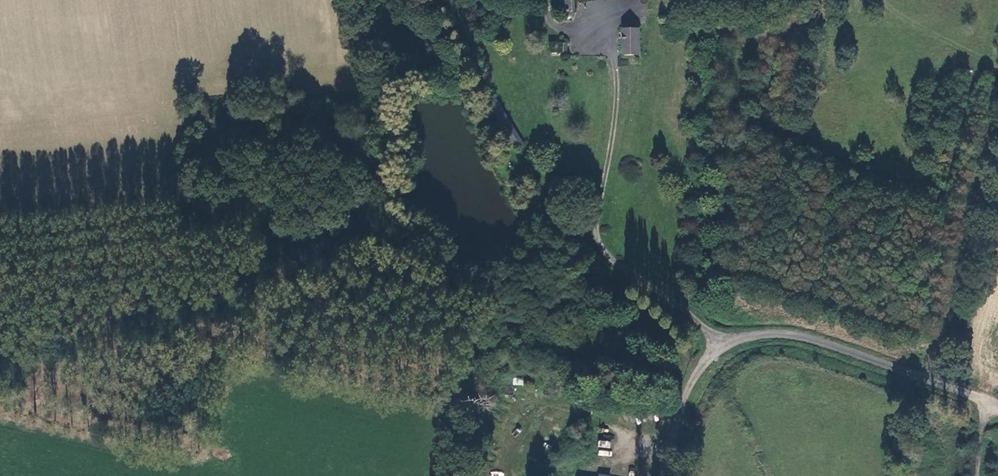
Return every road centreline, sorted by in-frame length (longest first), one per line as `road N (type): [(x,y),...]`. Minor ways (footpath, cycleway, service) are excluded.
road 1 (unclassified): [(997,405),(799,336),(743,336),(704,360),(667,457)]
road 2 (track): [(997,79),(926,379)]

